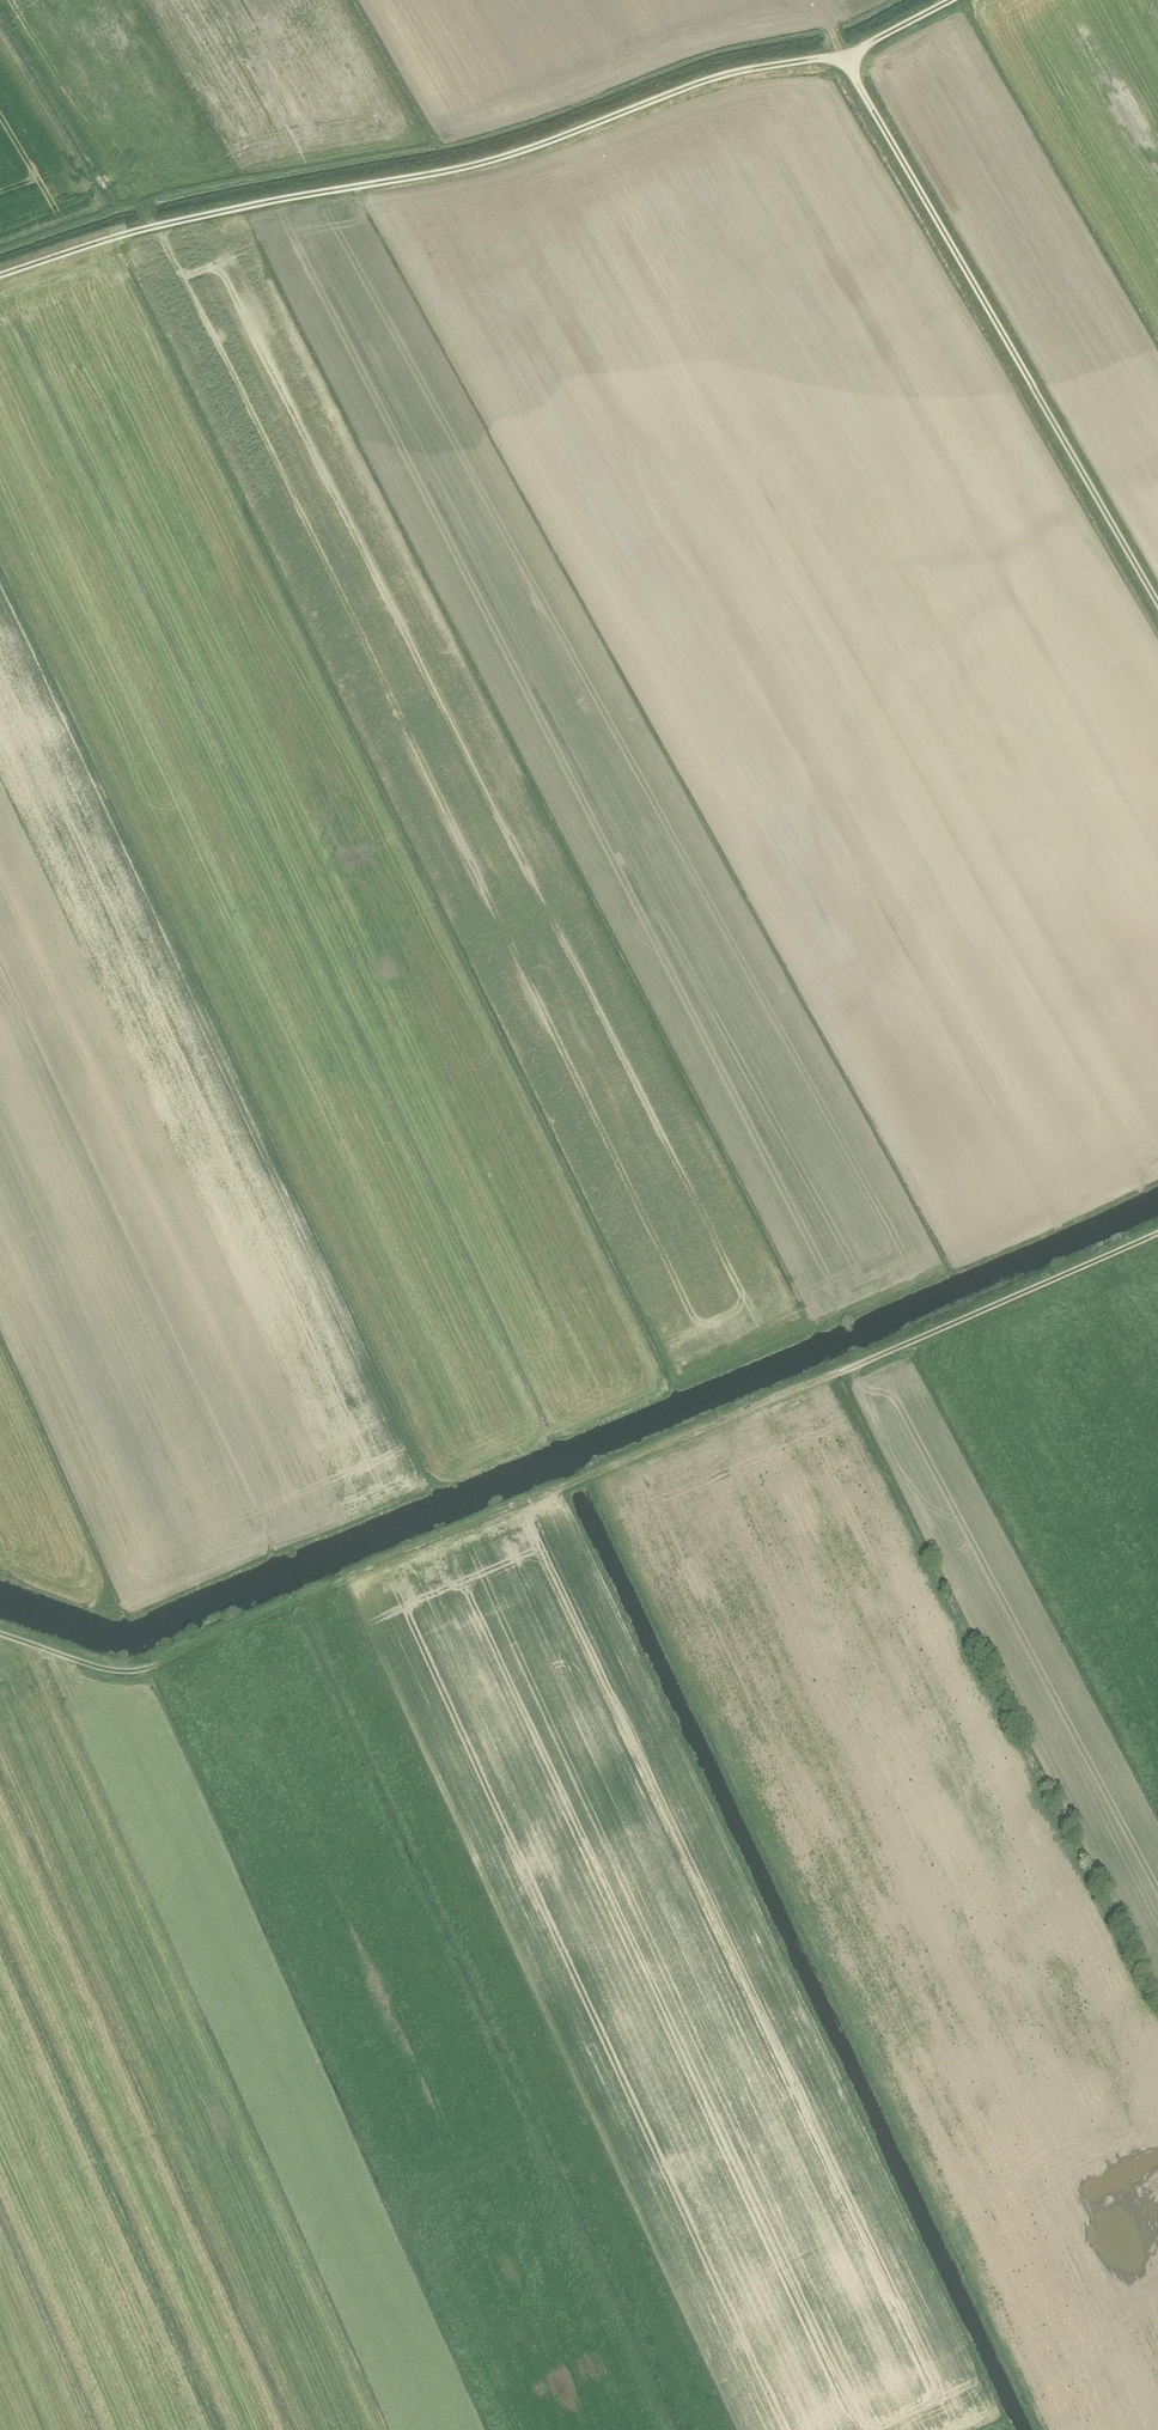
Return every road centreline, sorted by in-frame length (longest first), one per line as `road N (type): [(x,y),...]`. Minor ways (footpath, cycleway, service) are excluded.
road 1 (track): [(842,51),(680,85),(501,153),(174,218),(0,273)]
road 2 (track): [(1157,600),(842,51),(944,0)]
road 3 (track): [(1157,1231),(840,1371)]
road 4 (track): [(0,1628),(95,1662),(147,1667),(154,1651),(139,1609)]

